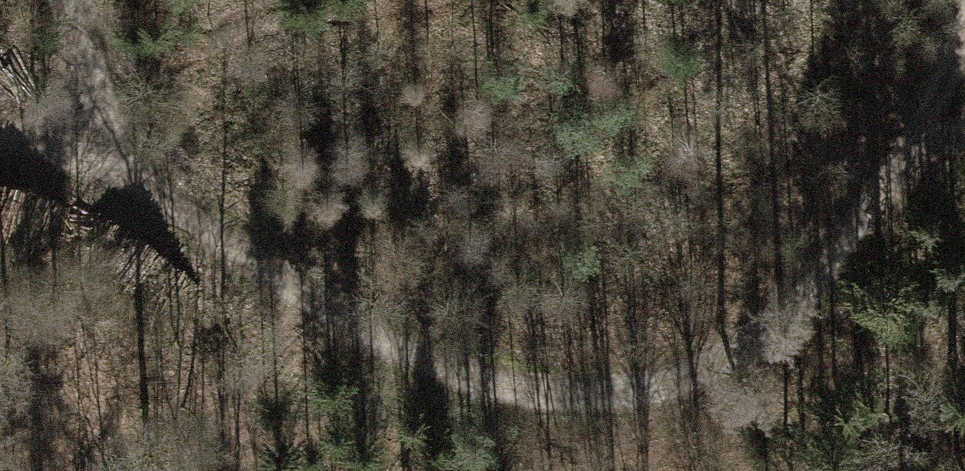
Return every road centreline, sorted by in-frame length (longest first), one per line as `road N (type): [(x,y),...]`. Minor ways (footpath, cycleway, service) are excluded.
road 1 (track): [(949,0),(928,84),(788,316),(623,425),(434,379),(123,154),(0,140)]
road 2 (track): [(123,154),(80,0)]

